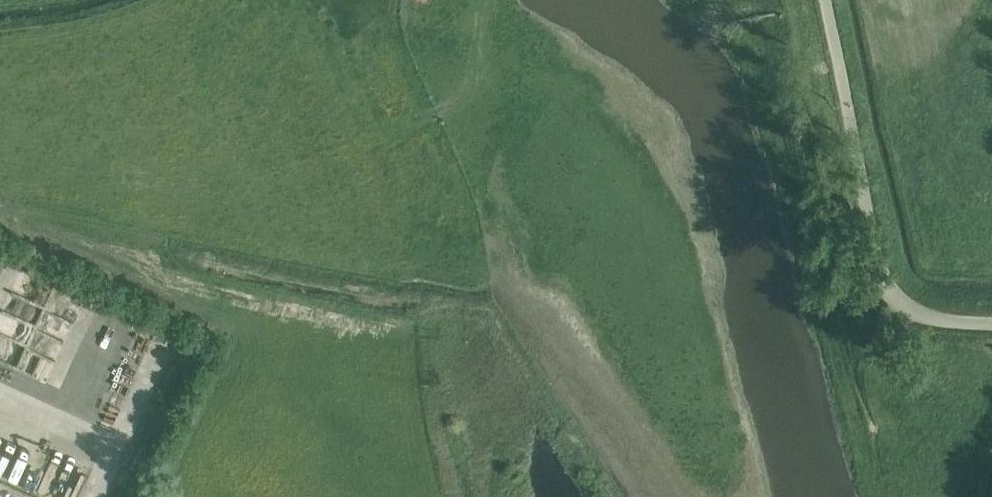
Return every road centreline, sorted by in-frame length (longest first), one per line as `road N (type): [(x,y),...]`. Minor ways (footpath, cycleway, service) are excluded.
road 1 (unclassified): [(991,324),(937,323),(887,295),(819,0)]

